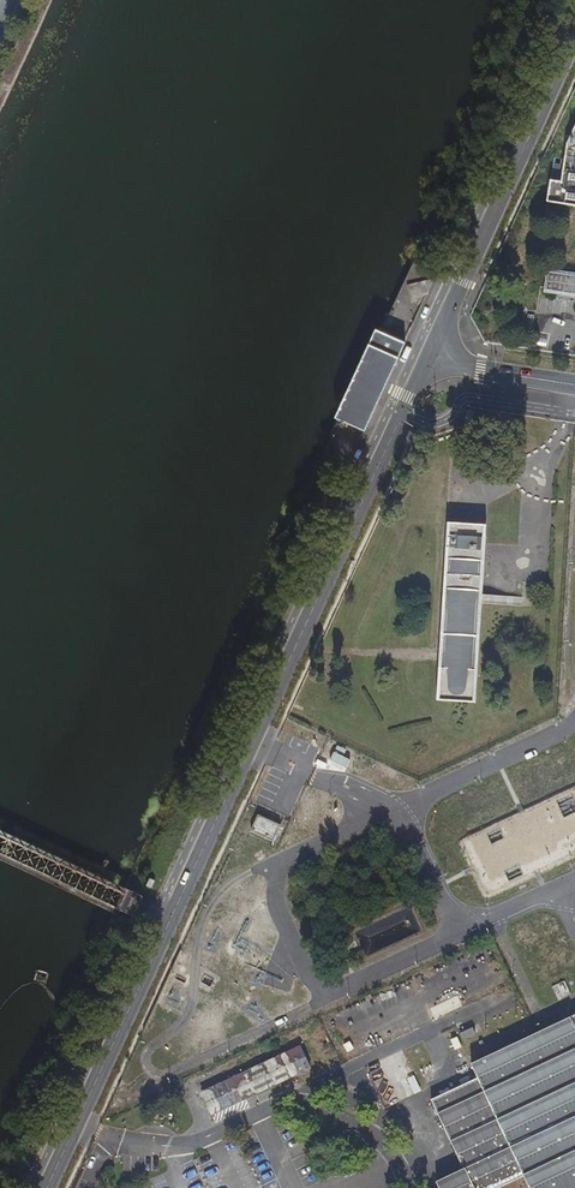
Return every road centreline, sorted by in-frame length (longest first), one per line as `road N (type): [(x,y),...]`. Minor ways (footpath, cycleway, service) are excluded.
road 1 (secondary): [(48,1187),(432,350)]
road 2 (secondary): [(432,350),(574,38)]
road 3 (tertiary): [(574,385),(481,370),(432,350)]

